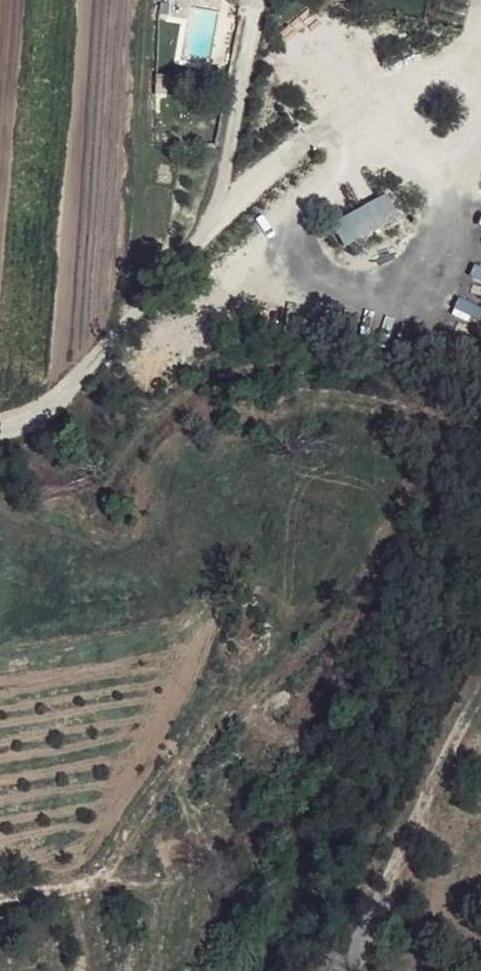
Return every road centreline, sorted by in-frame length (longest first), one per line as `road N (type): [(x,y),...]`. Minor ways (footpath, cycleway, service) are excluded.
road 1 (unclassified): [(251,0),(224,178),(173,271),(28,420),(0,423)]

